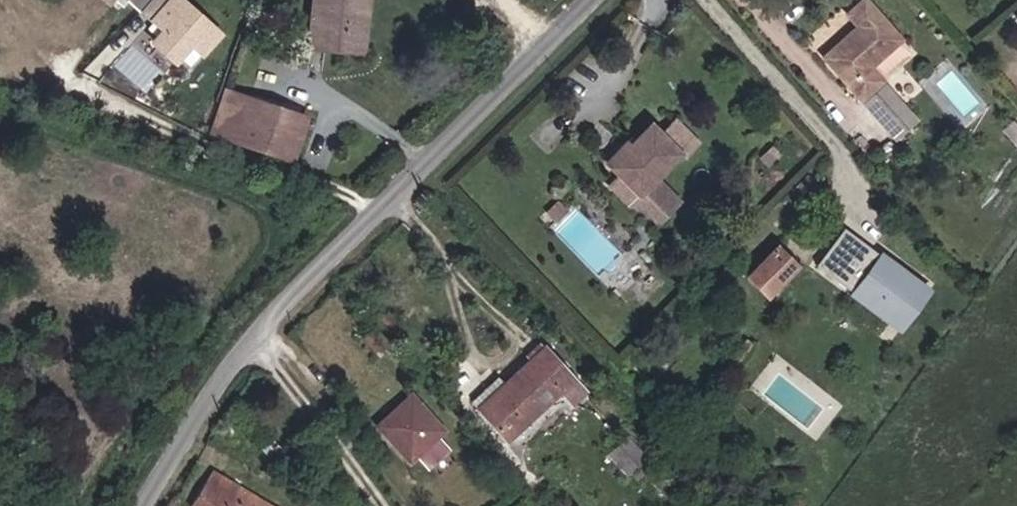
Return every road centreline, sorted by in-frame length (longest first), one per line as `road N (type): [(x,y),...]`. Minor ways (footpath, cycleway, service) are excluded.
road 1 (unclassified): [(589,0),(337,248),(218,378),(138,505)]

